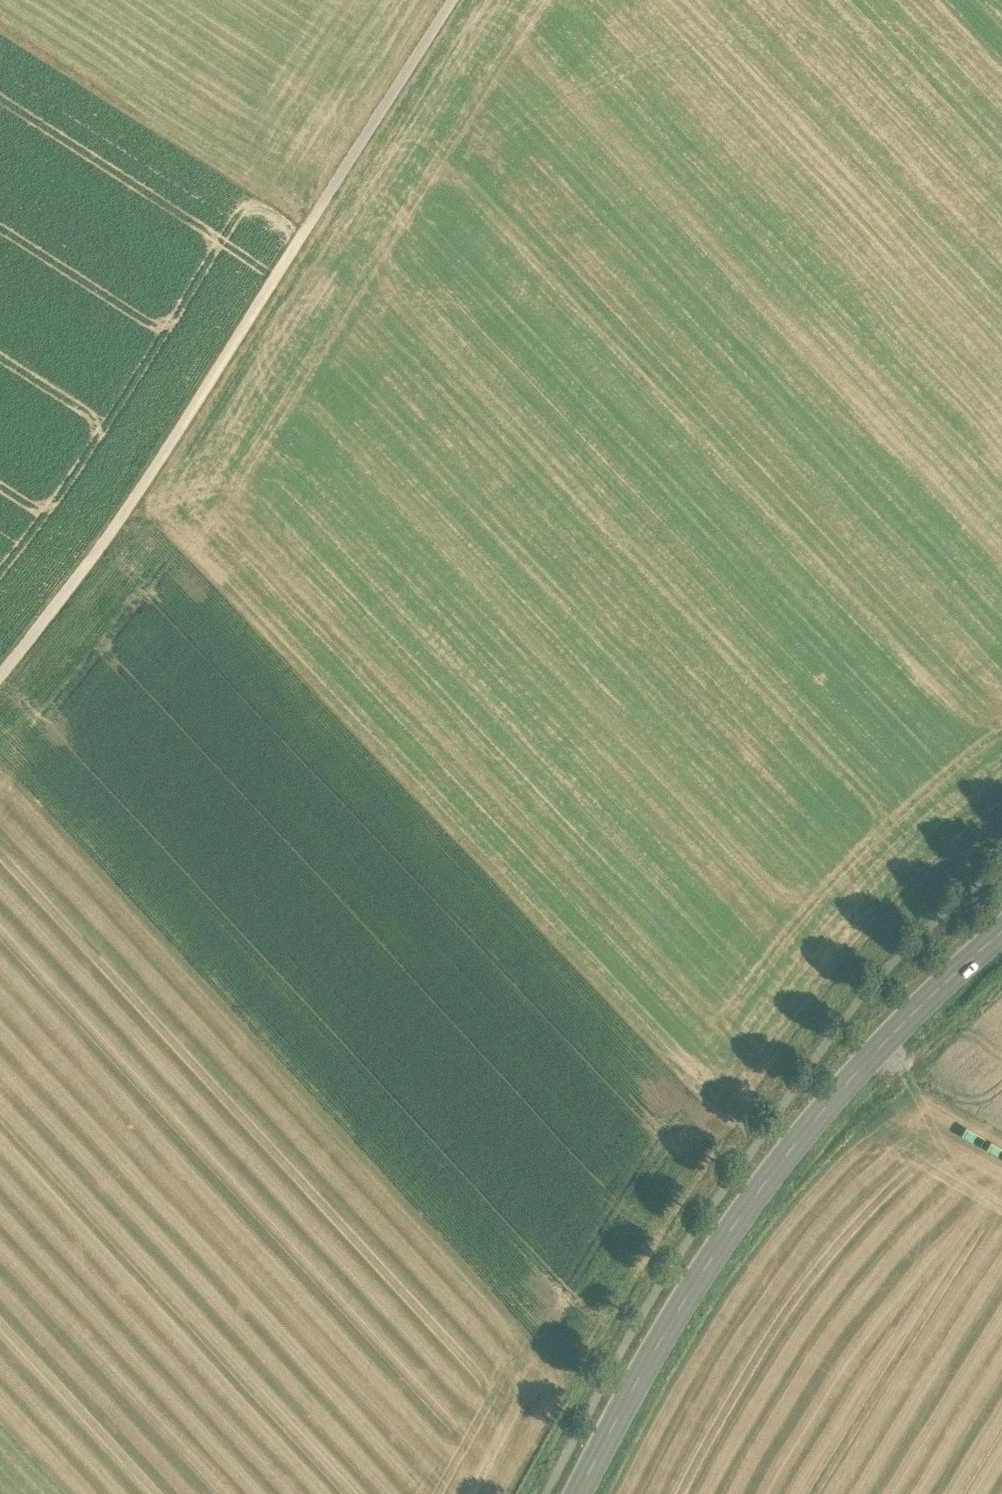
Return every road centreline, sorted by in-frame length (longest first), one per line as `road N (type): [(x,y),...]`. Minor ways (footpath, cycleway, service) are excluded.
road 1 (track): [(453,0),(215,381),(80,579),(0,677)]
road 2 (secondary): [(1001,932),(806,1131),(751,1201),(678,1312),(580,1493)]

